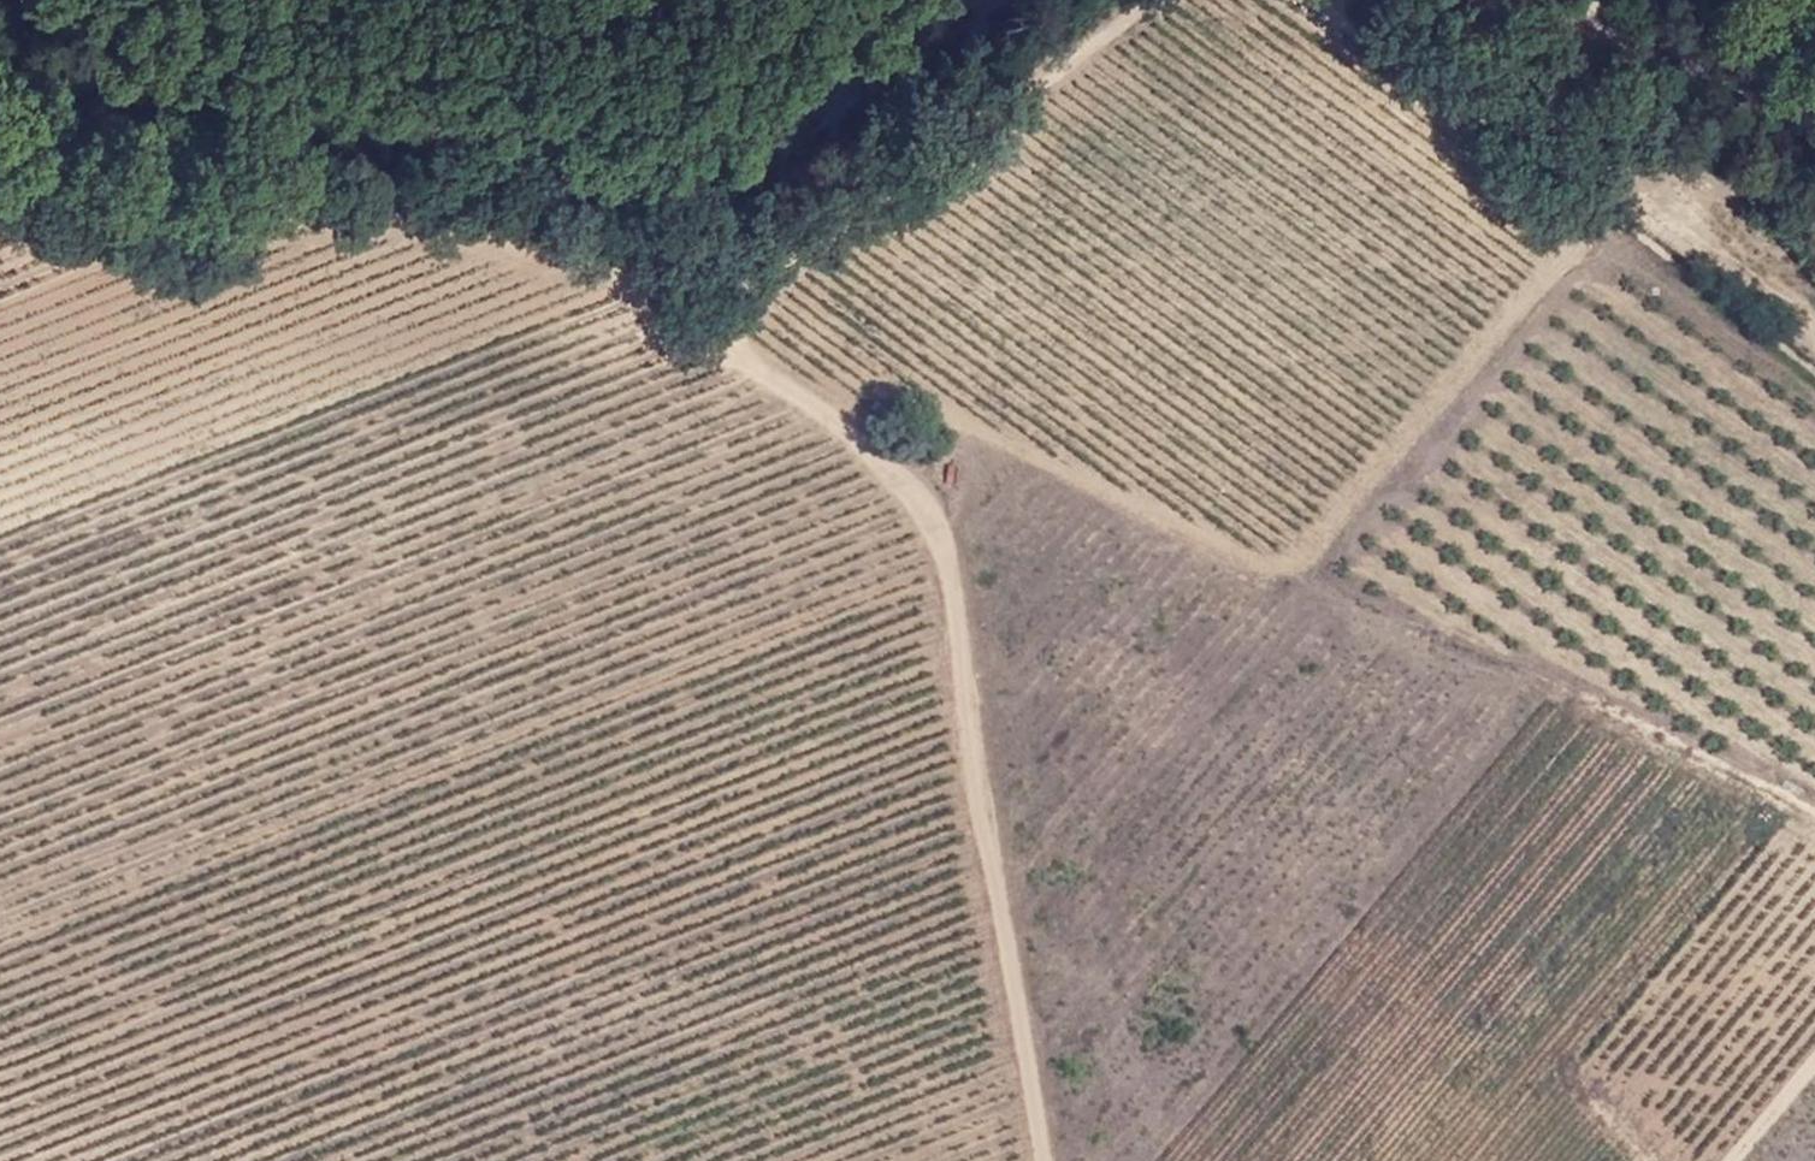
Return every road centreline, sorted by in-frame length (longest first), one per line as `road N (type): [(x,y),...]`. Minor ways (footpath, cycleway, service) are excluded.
road 1 (track): [(1050,1160),(957,555),(880,456),(699,308)]
road 2 (track): [(699,308),(522,246),(355,220),(203,231),(35,218),(0,203)]
road 3 (track): [(1731,1160),(1814,1051)]

